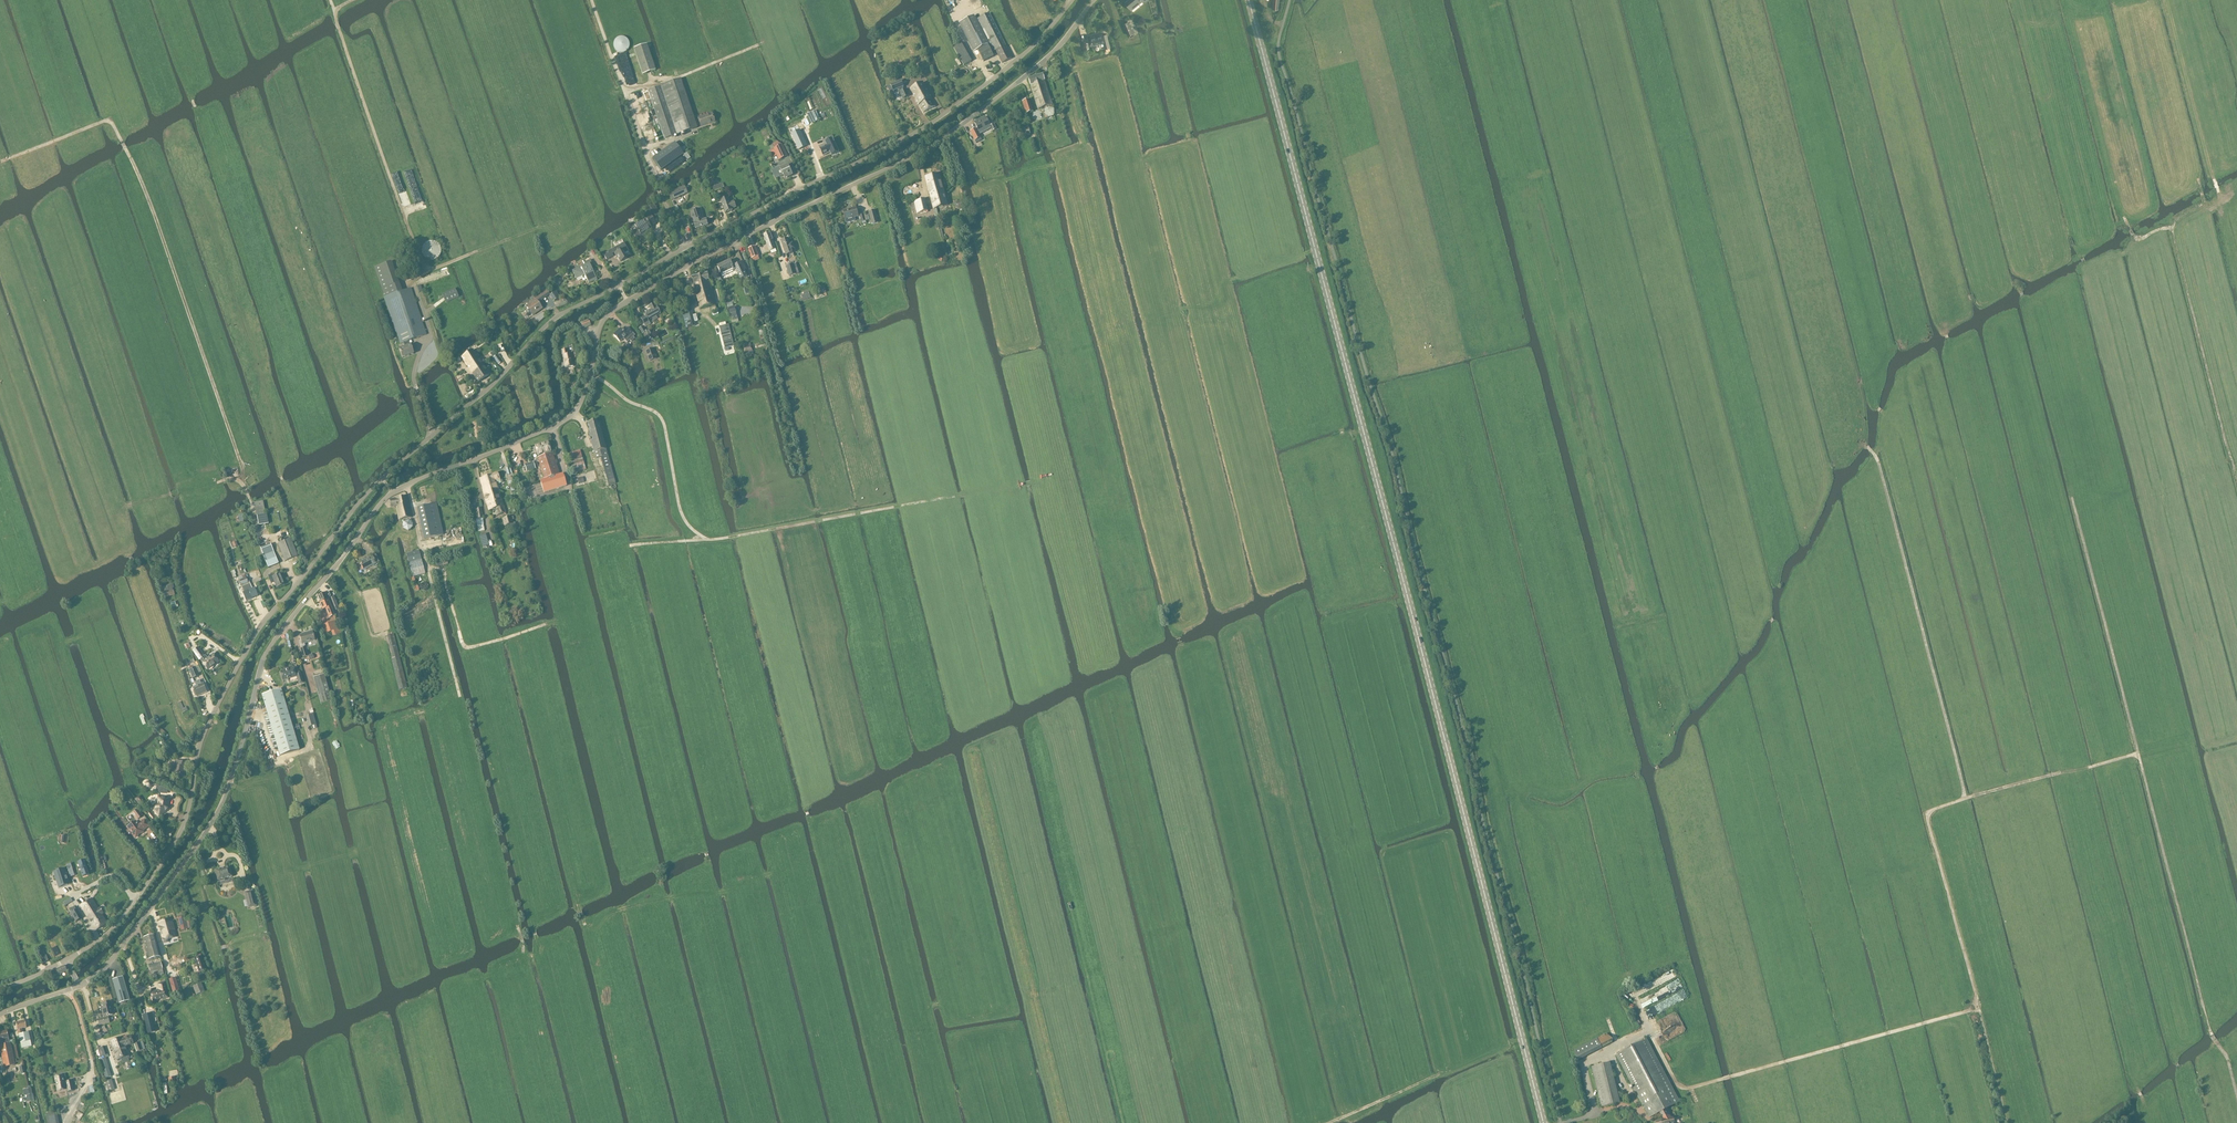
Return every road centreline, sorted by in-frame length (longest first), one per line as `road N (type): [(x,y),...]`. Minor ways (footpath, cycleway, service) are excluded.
road 1 (tertiary): [(1543,1122),(1249,0)]
road 2 (track): [(2007,1122),(1928,824),(1932,810),(1965,799),(1878,460),(1864,444)]
road 3 (track): [(2236,1097),(2227,1056),(2208,1026),(2072,500)]
road 4 (tertiary): [(80,986),(108,964),(209,827),(227,791),(266,655),(392,493)]
road 5 (unclassified): [(67,960),(121,919),(163,861),(187,814),(203,736),(242,658),(383,478)]
road 6 (tertiary): [(628,301),(939,141),(1041,64),(1093,0)]
road 7 (unclassified): [(619,286),(926,126),(1016,61),(1072,0)]
road 8 (track): [(1034,483),(721,539),(630,546)]
road 9 (track): [(1647,1031),(1679,1089),(1979,1008)]
road 10 (tertiary): [(392,493),(575,413),(600,325),(628,301)]
road 11 (track): [(414,287),(426,271),(330,0)]
road 12 (unclassified): [(383,478),(488,389),(550,322),(619,286)]
road 13 (track): [(2236,483),(2172,228)]
road 14 (track): [(590,375),(661,417),(680,511),(700,540)]
road 15 (track): [(645,149),(591,0)]
road 16 (track): [(626,92),(758,45)]
road 17 (track): [(616,526),(575,413)]

